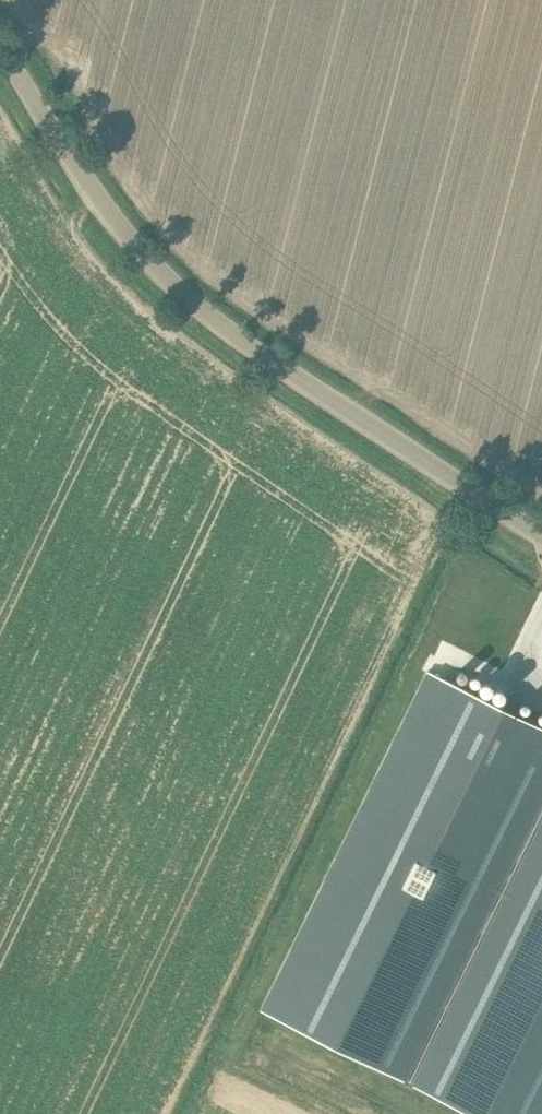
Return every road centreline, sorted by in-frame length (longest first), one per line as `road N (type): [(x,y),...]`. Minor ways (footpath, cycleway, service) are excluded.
road 1 (unclassified): [(541,536),(253,348),(176,286),(108,211),(0,49)]

